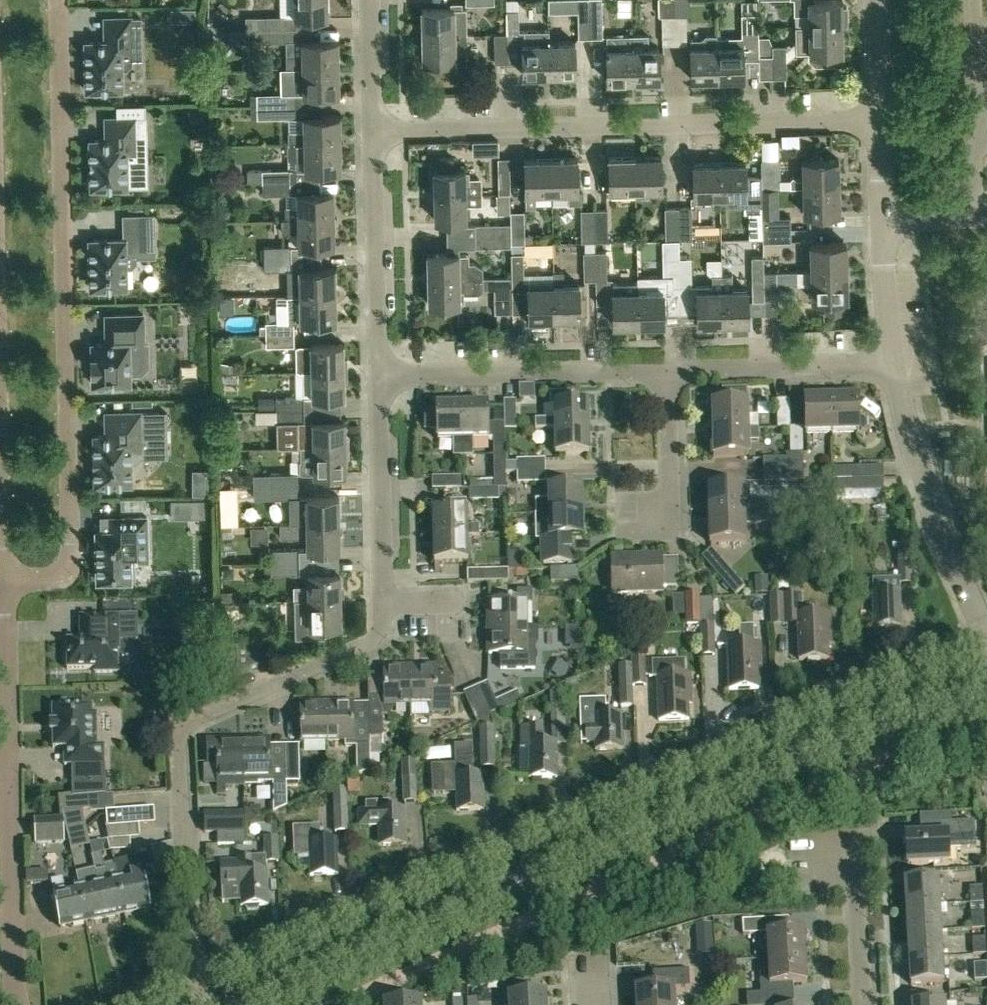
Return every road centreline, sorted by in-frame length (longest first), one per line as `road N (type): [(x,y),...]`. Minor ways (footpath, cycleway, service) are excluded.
road 1 (residential): [(129,1004),(984,630)]
road 2 (tertiary): [(240,1004),(826,744),(894,717),(986,698)]
road 3 (residential): [(60,0),(74,570),(57,581),(6,582)]
road 4 (residential): [(881,122),(373,132)]
road 5 (residential): [(19,1004),(6,582)]
road 6 (residential): [(183,852),(181,731),(196,715),(375,634),(383,602)]
road 7 (residential): [(378,377),(674,370)]
road 8 (residential): [(894,363),(922,479),(984,630)]
road 9 (residential): [(6,582),(0,323)]
road 10 (residential): [(378,377),(373,132)]
road 11 (residential): [(383,602),(378,377)]
road 12 (residential): [(977,220),(975,151),(984,141),(977,0)]
road 13 (residential): [(674,370),(894,363)]
road 14 (residential): [(624,525),(677,523),(674,370)]
road 15 (residential): [(894,363),(884,223)]
road 16 (residential): [(863,1004),(855,867)]
road 17 (residential): [(373,132),(370,0)]
road 18 (residential): [(881,122),(878,0)]

